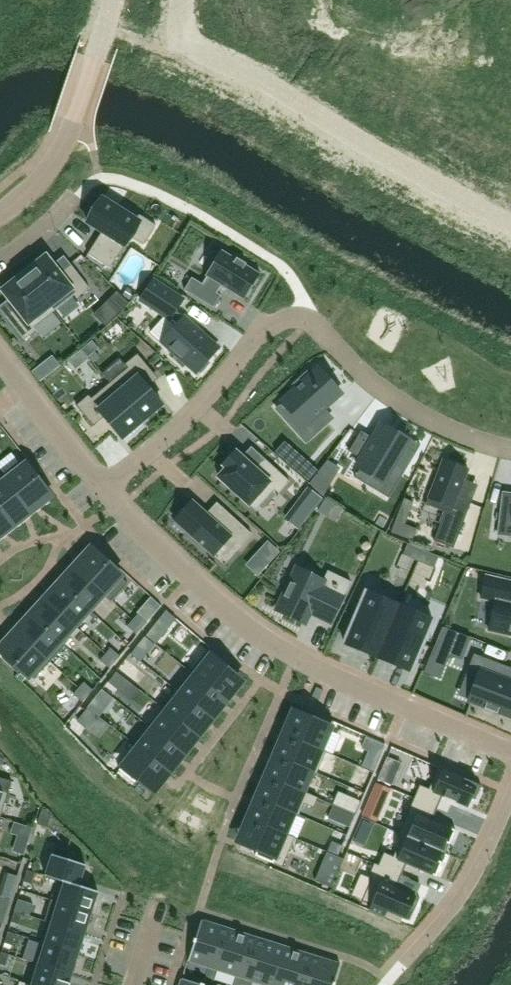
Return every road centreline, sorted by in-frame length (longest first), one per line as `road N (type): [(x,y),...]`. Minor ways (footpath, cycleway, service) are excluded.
road 1 (residential): [(510,751),(268,640),(192,580),(106,490)]
road 2 (residential): [(510,230),(182,42),(188,0)]
road 3 (residential): [(307,319),(257,336),(199,406),(106,490)]
road 4 (residential): [(0,213),(70,141),(112,0)]
road 5 (residential): [(307,319),(407,408),(510,450)]
road 6 (residential): [(510,788),(473,873),(403,963)]
road 7 (residential): [(106,490),(0,360)]

